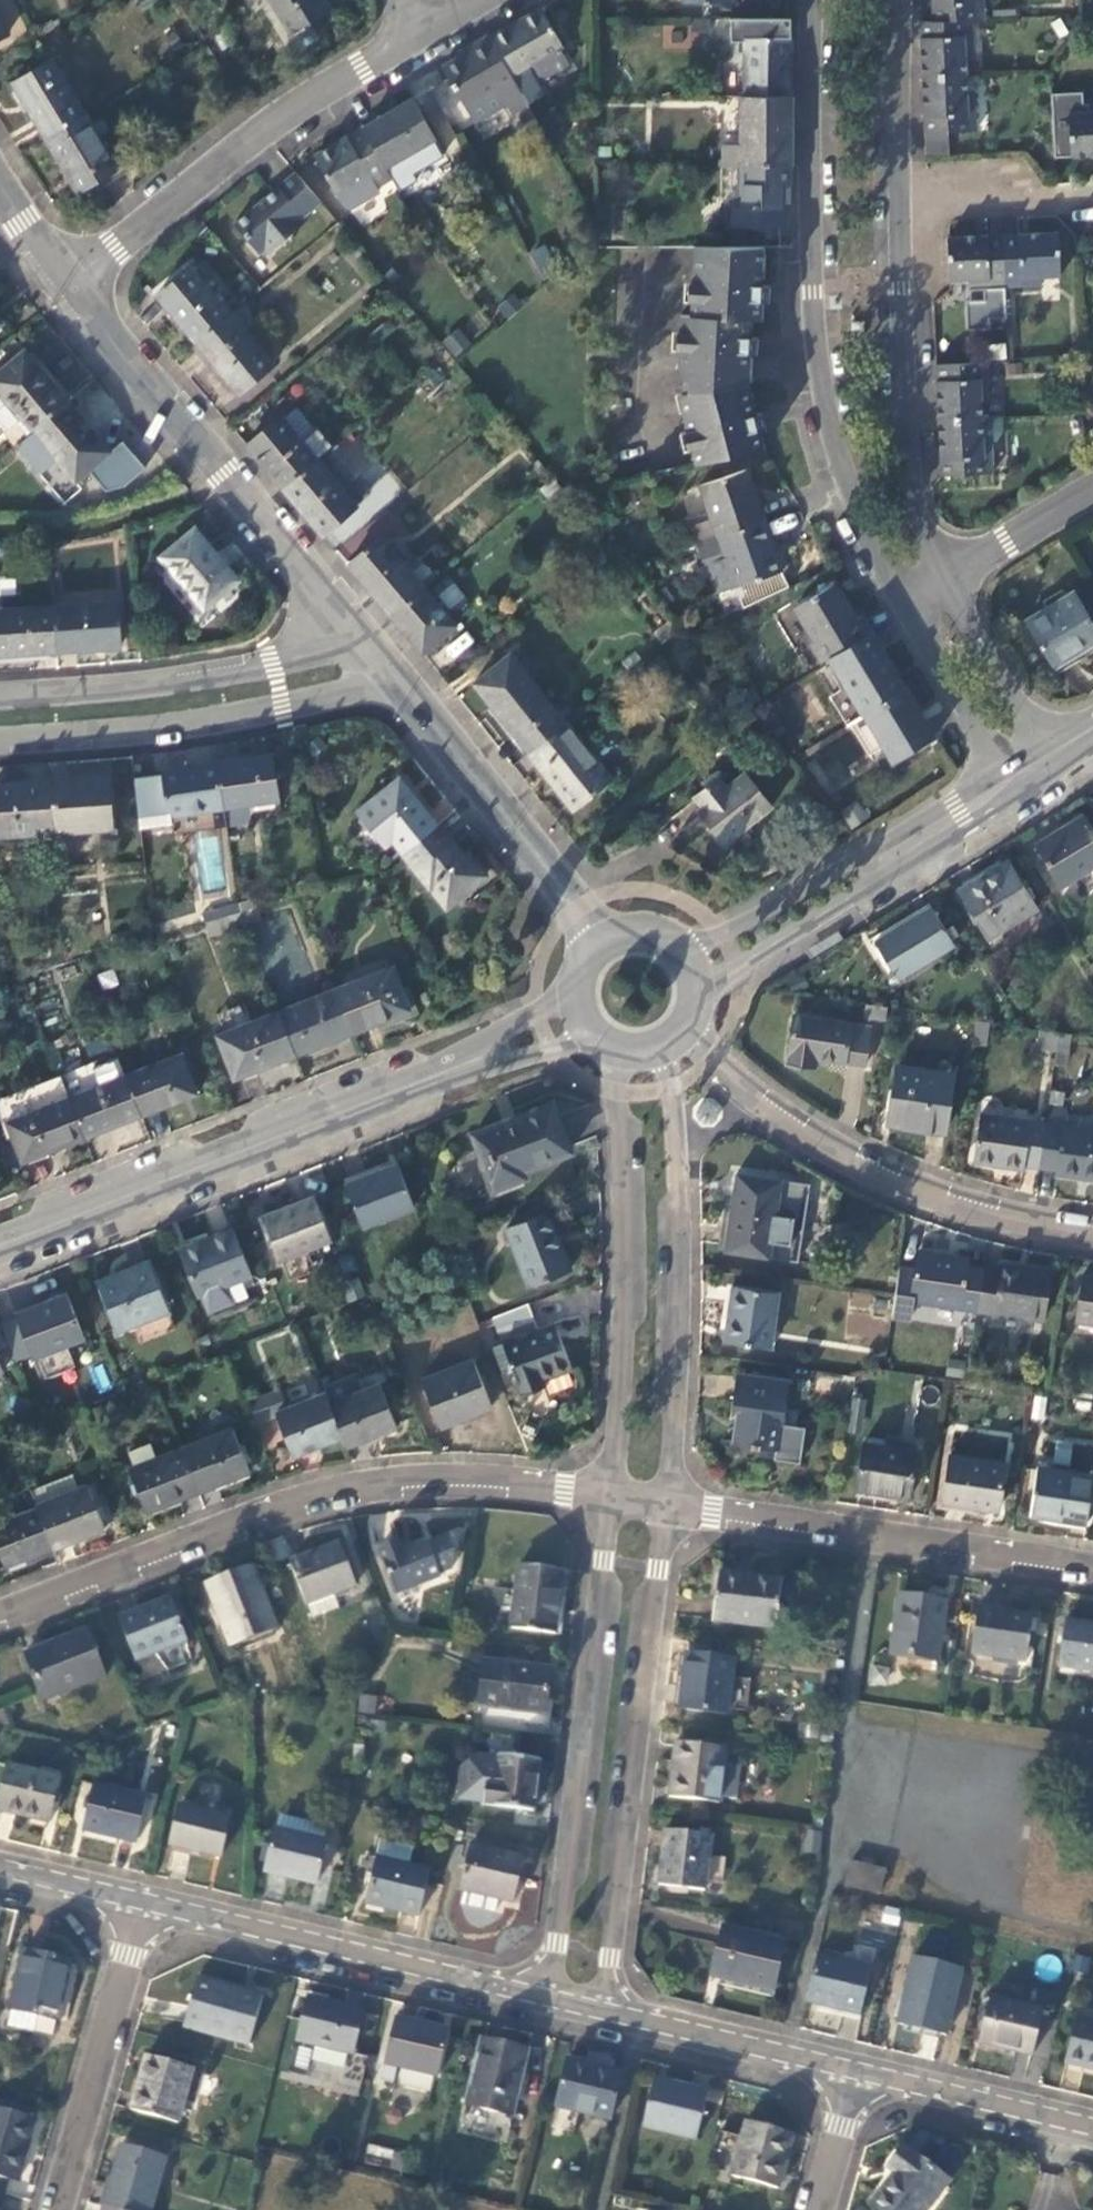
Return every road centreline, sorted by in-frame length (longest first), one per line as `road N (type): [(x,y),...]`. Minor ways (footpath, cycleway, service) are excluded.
road 1 (residential): [(609,1500),(484,1486),(328,1497),(0,1622)]
road 2 (residential): [(807,0),(809,329),(856,514),(905,608)]
road 3 (tertiary): [(574,1022),(0,1245)]
road 4 (unclassified): [(609,2013),(665,1510)]
road 5 (unclassified): [(609,1500),(548,1999)]
road 6 (unclassified): [(665,1510),(670,1048)]
road 7 (residential): [(1092,1230),(972,1210),(881,1176),(797,1128),(687,1033)]
road 8 (unclassified): [(357,636),(69,284)]
road 9 (unclassified): [(617,1057),(620,1280),(609,1500)]
road 10 (residential): [(423,35),(69,284)]
road 11 (residential): [(1092,1575),(665,1510)]
road 12 (residential): [(548,1999),(140,1913)]
road 13 (unclassified): [(0,744),(206,721),(396,687)]
road 14 (residential): [(944,586),(909,444),(898,205)]
road 15 (unclassified): [(357,636),(199,680),(0,698)]
road 16 (tertiary): [(1011,794),(697,974)]
road 17 (unclassified): [(597,937),(396,687)]
road 18 (residential): [(140,1913),(61,2209)]
road 19 (residential): [(858,2071),(609,2013)]
road 20 (residential): [(1092,2126),(858,2071)]
road 21 (residential): [(905,608),(1011,794)]
road 22 (residential): [(1056,766),(944,586)]
road 23 (residential): [(898,205),(901,0)]
road 24 (residential): [(898,205),(1092,205)]
road 25 (residential): [(944,586),(1092,496)]
road 26 (residential): [(140,1913),(0,1875)]
road 27 (residential): [(858,2071),(819,2209)]
road 28 (unclassified): [(69,284),(0,182)]
road 29 (tertiary): [(697,974),(688,955),(656,930),(616,928),(597,937)]

